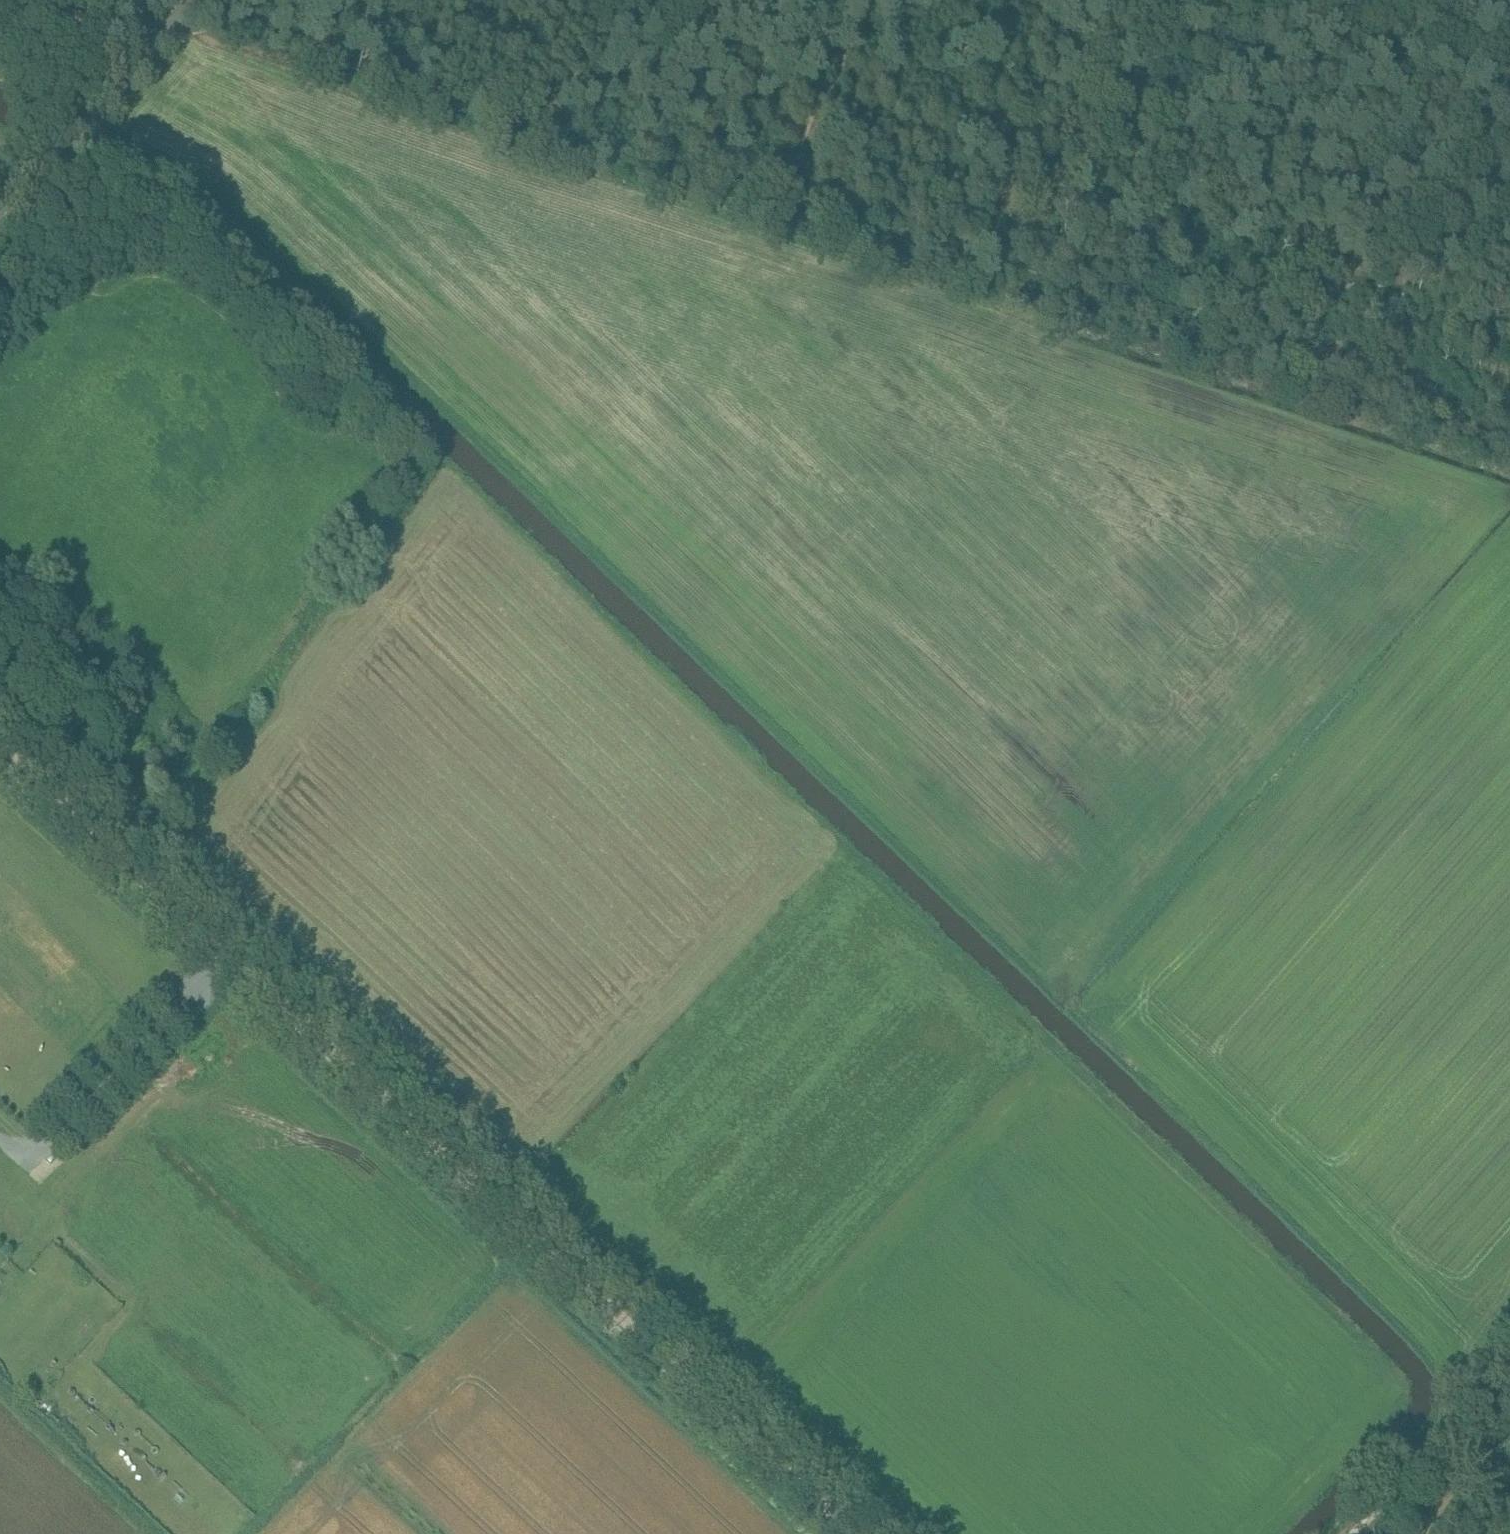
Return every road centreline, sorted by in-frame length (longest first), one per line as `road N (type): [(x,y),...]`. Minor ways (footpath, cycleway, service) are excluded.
road 1 (tertiary): [(0,200),(185,0)]
road 2 (track): [(1351,1533),(1448,1433)]

